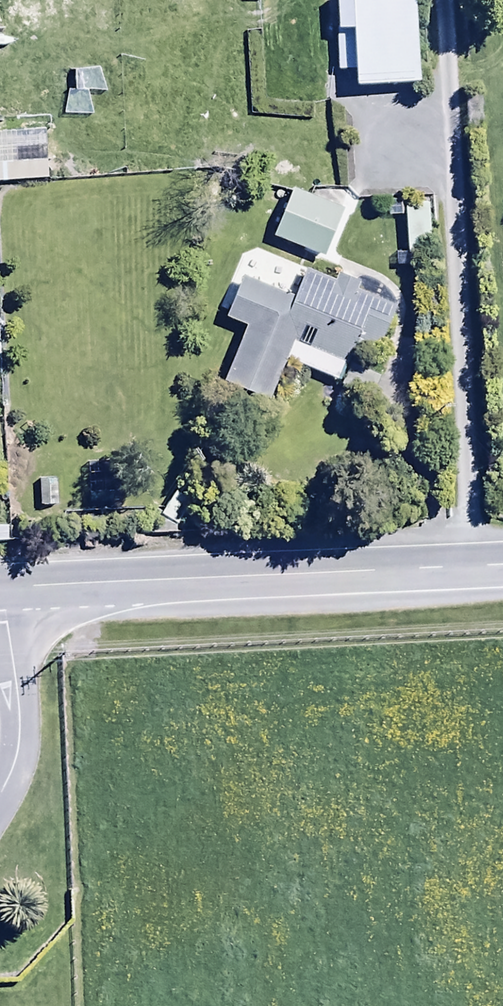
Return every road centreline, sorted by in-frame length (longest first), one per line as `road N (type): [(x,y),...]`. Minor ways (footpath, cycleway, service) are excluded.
road 1 (secondary): [(1,592),(502,571)]
road 2 (residential): [(1,592),(18,734),(0,792)]

